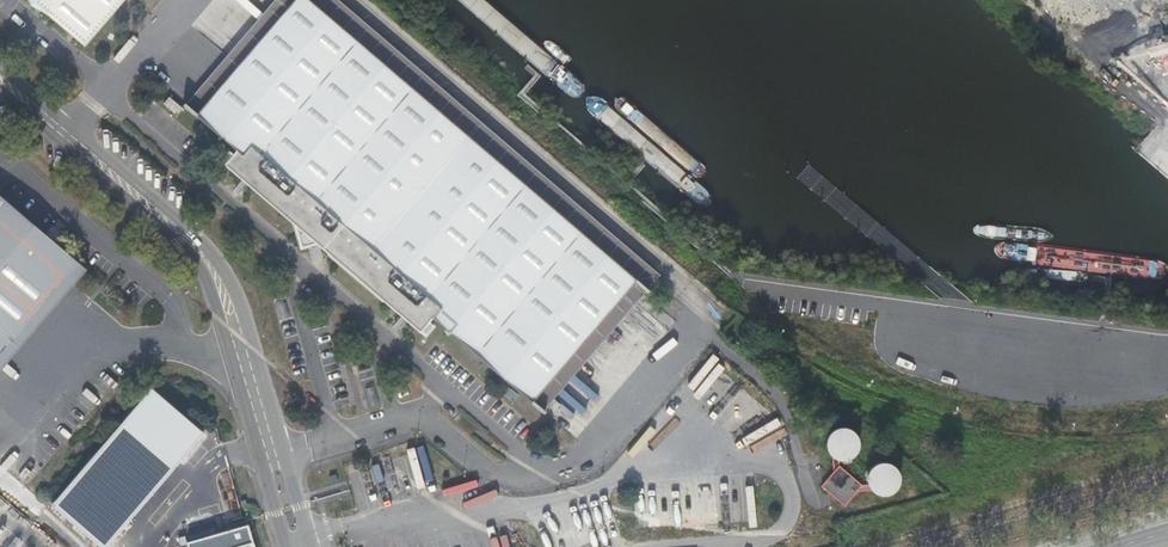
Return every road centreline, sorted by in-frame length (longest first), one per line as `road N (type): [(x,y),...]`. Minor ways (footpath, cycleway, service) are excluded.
road 1 (unclassified): [(272,457),(224,293),(203,255),(0,78)]

